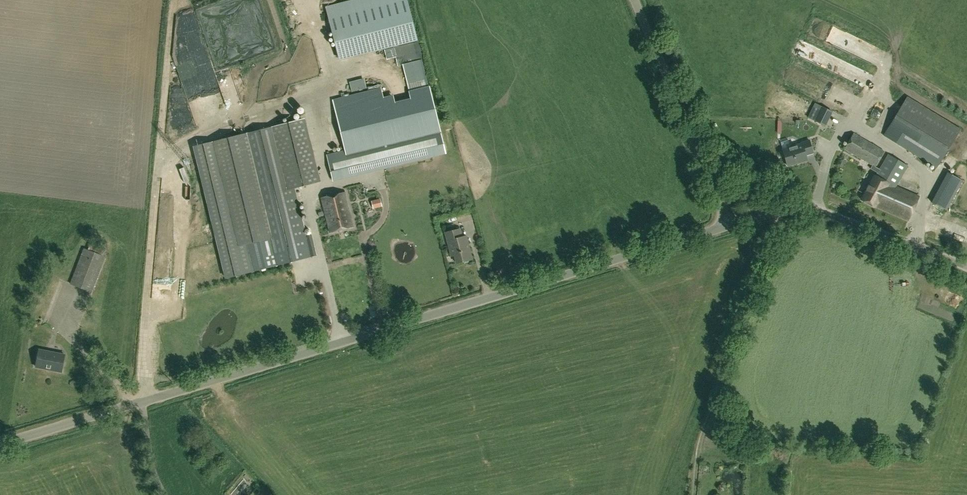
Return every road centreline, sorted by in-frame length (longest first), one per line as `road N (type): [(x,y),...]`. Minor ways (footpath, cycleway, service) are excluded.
road 1 (unclassified): [(0,444),(731,226)]
road 2 (unclassified): [(731,226),(789,209),(816,211),(966,267)]
road 3 (unclassified): [(731,226),(635,0)]

